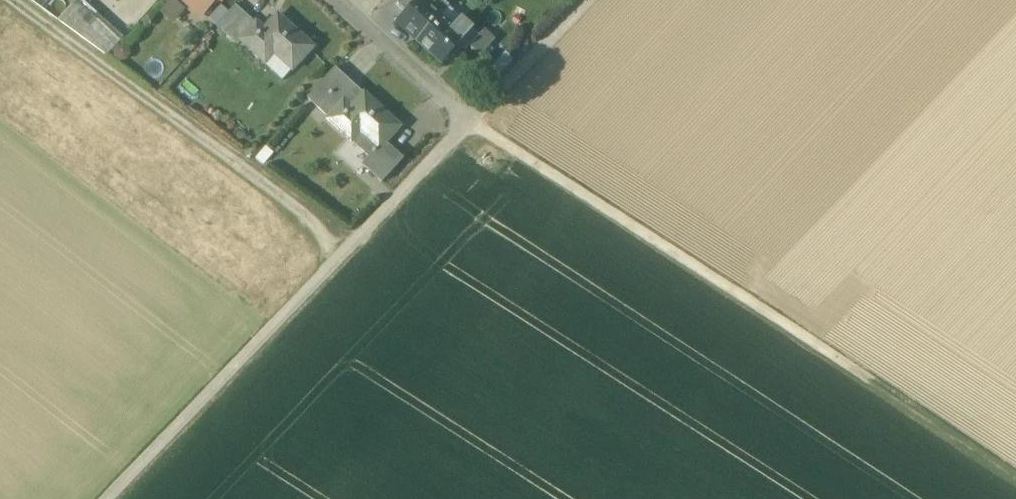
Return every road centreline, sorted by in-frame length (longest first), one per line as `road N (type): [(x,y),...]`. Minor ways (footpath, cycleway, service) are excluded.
road 1 (track): [(109,498),(587,0)]
road 2 (track): [(470,122),(1015,477)]
road 3 (track): [(15,0),(349,247)]
road 4 (residential): [(337,0),(470,122)]

